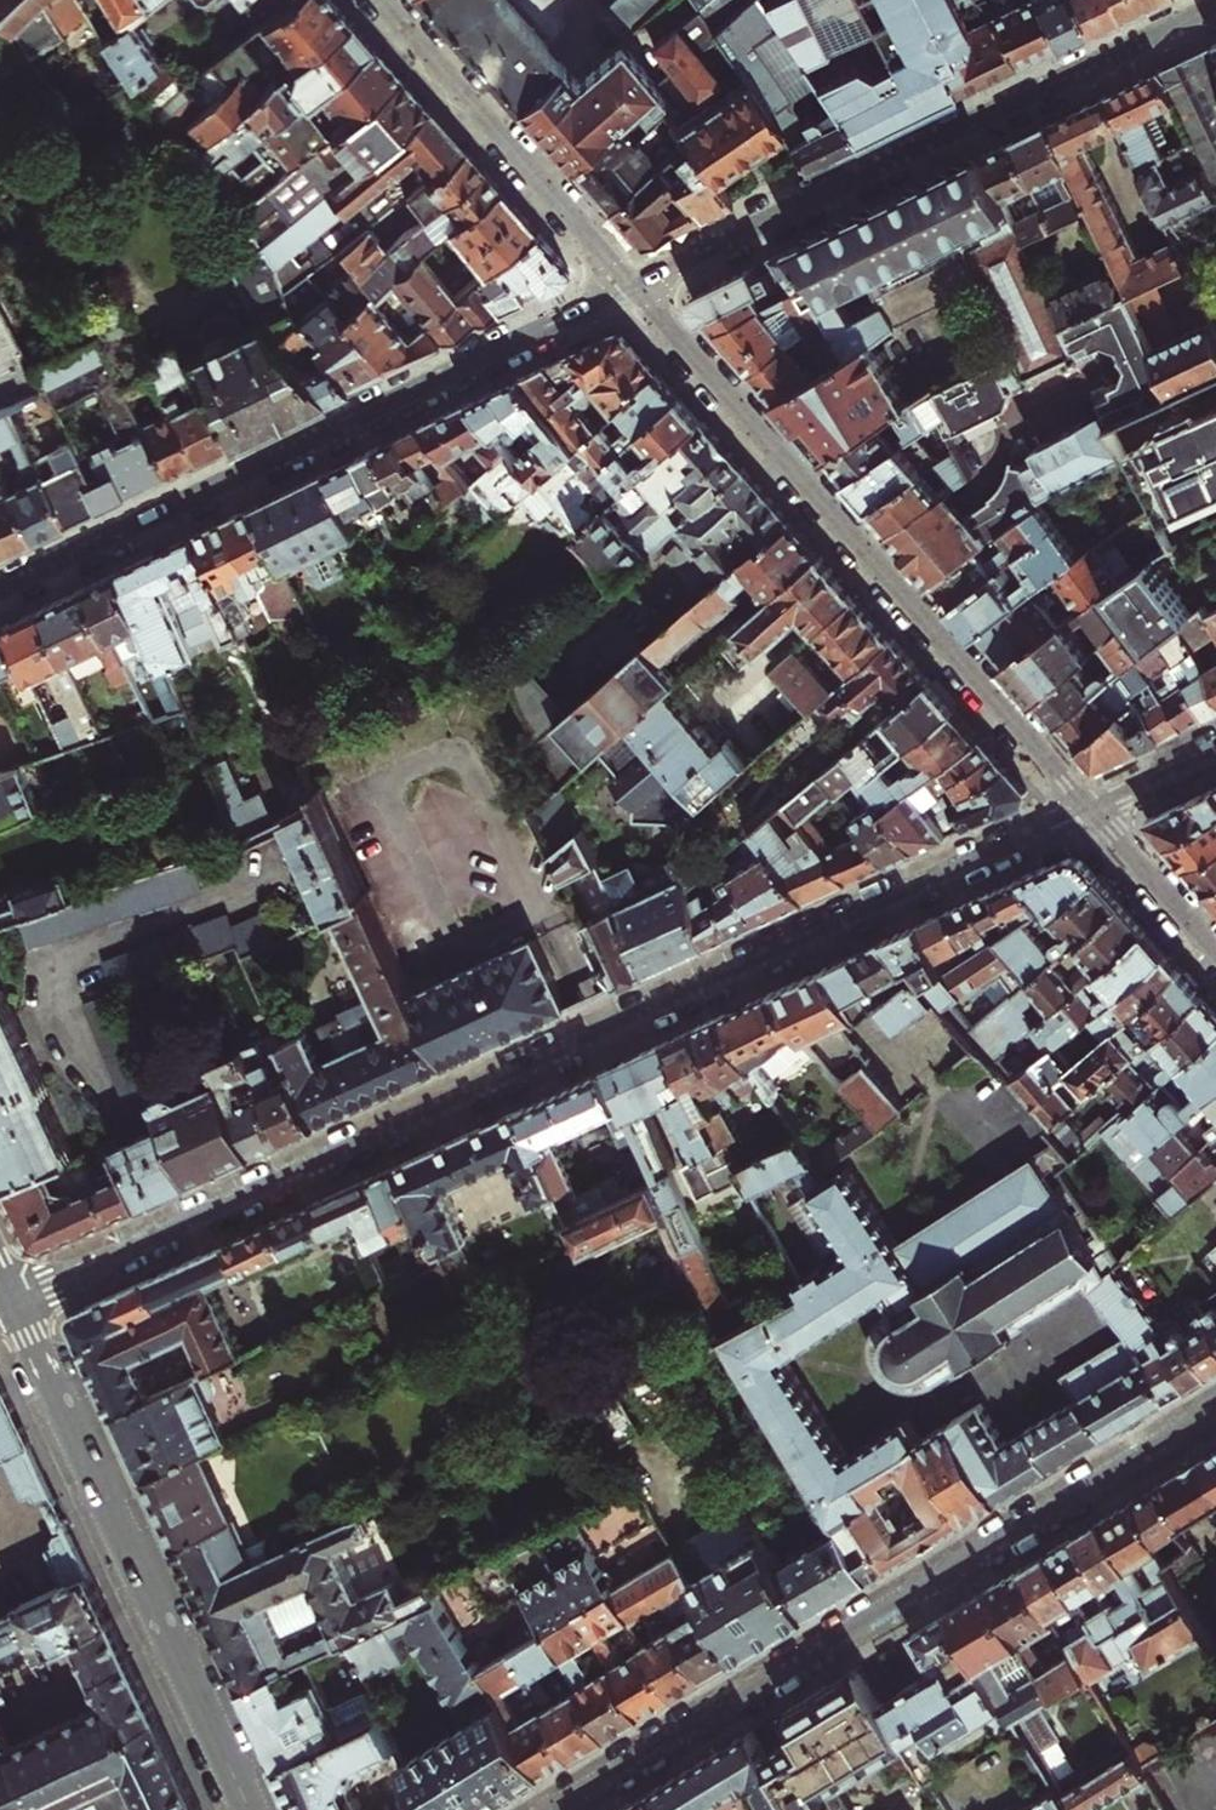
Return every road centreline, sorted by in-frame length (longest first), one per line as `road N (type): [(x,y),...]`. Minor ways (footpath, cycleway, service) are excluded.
road 1 (residential): [(13,1299),(1091,805)]
road 2 (tertiary): [(1215,1411),(561,1809)]
road 3 (residential): [(0,592),(635,285)]
road 4 (residential): [(1091,805),(635,285)]
road 5 (residential): [(635,285),(1215,5)]
road 6 (residential): [(13,1299),(252,1809)]
road 7 (residential): [(635,285),(385,0)]
road 8 (residential): [(1215,948),(1091,805)]
road 9 (residential): [(1091,805),(1215,750)]

